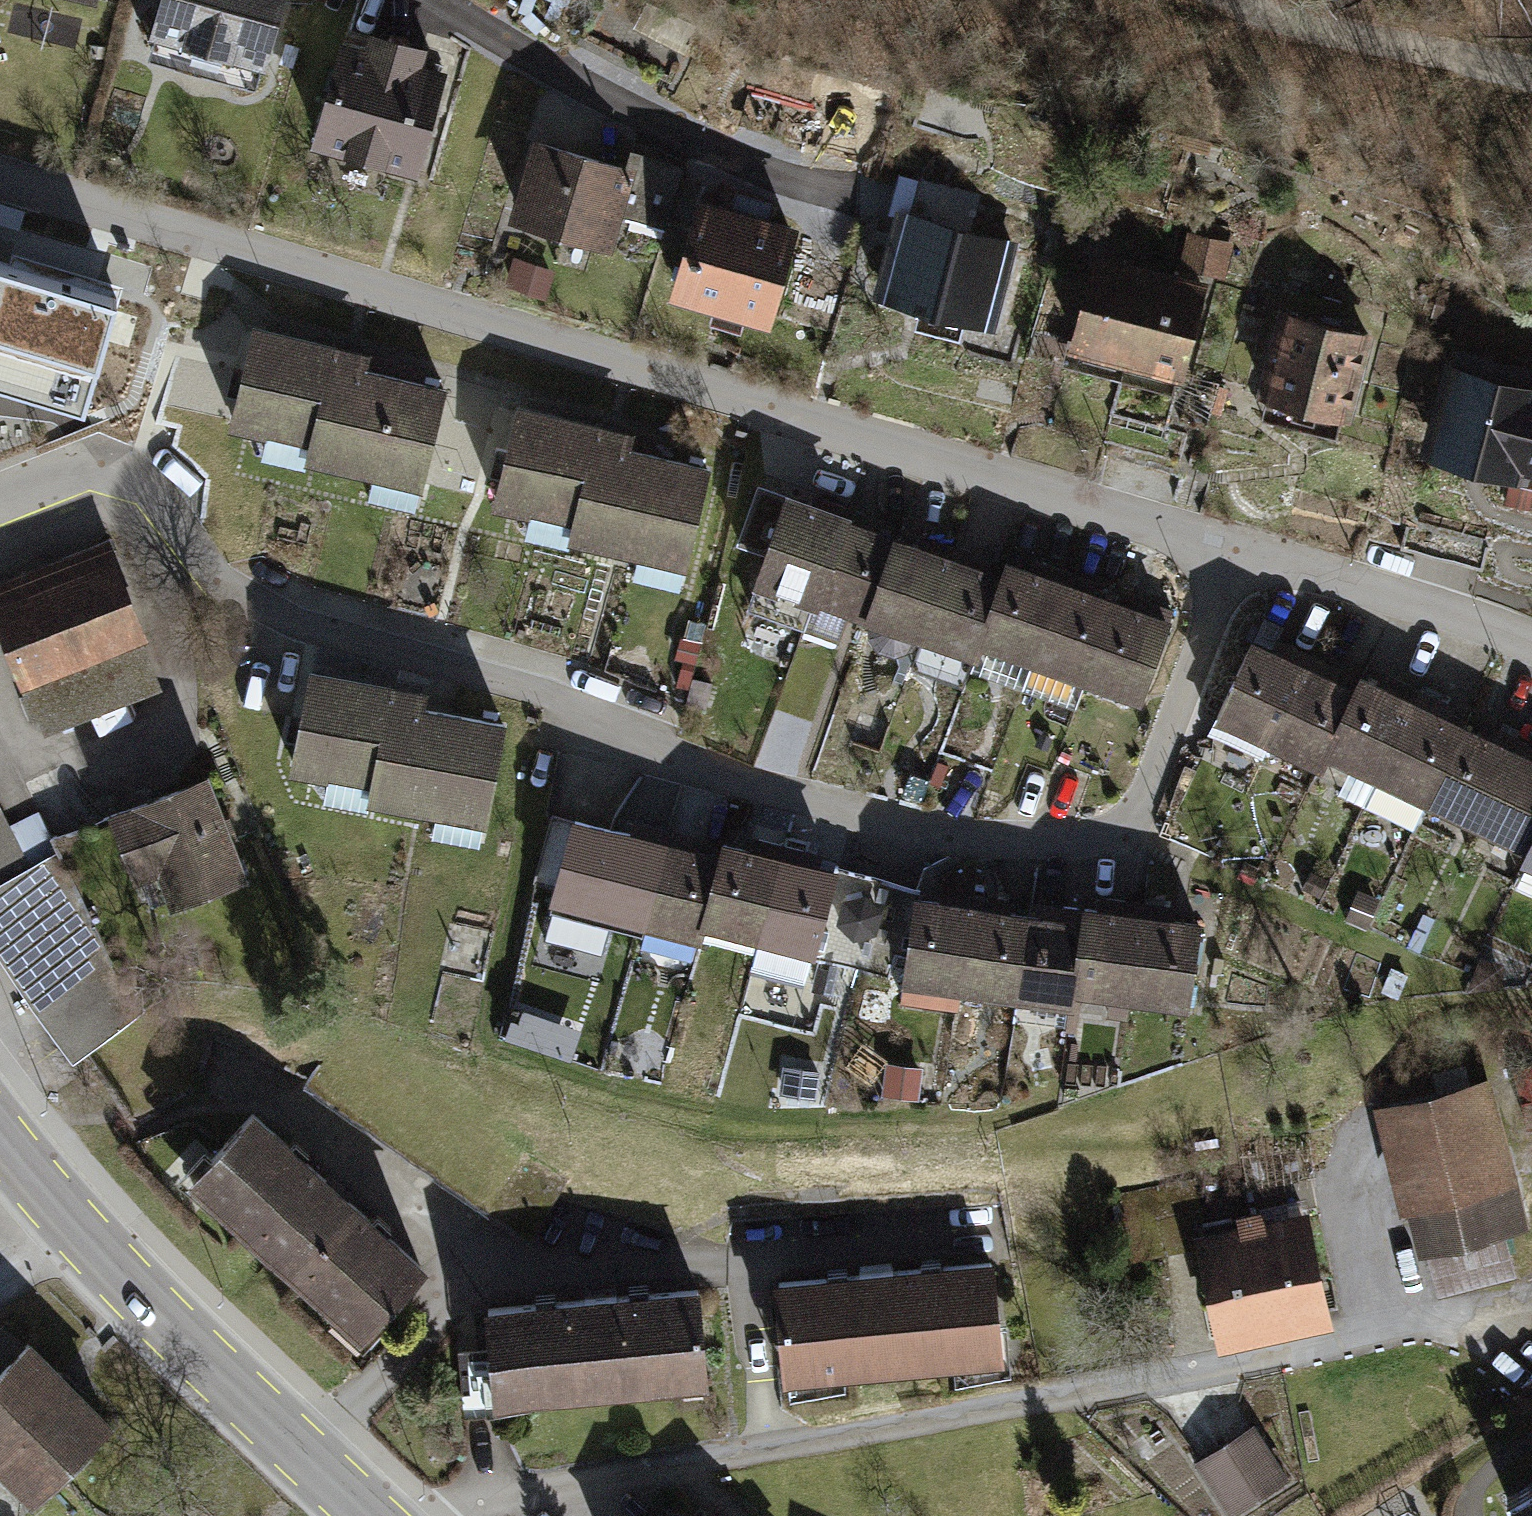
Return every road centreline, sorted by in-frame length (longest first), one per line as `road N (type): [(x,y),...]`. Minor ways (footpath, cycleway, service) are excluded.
road 1 (residential): [(0,497),(97,468),(145,482),(224,582),(294,625),(447,664),(605,719),(743,781),(950,838),(1123,837),(1231,549)]
road 2 (residential): [(0,173),(1231,549)]
road 3 (residential): [(1462,1325),(455,1515)]
road 4 (tertiary): [(0,1134),(116,1274),(365,1515)]
road 5 (residential): [(431,0),(482,34),(825,196)]
road 6 (residential): [(1231,549),(1379,594),(1531,657)]
road 7 (track): [(1531,77),(1306,0)]

